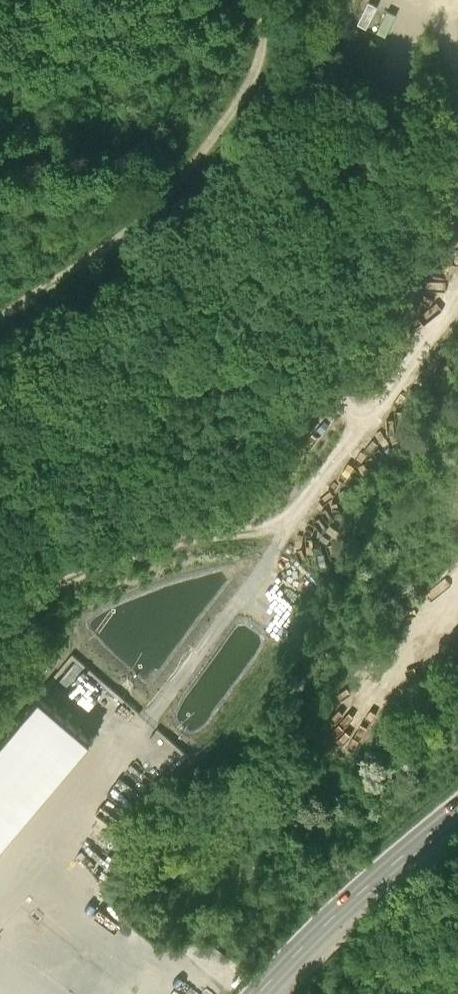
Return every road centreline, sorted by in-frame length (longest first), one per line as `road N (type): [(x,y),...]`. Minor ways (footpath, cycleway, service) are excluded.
road 1 (track): [(0,611),(147,551),(288,521),(338,461),(354,428),(341,371),(343,318)]
road 2 (track): [(253,0),(263,33),(252,74),(157,208),(0,317)]
road 3 (secondary): [(457,806),(401,851),(269,993)]
road 4 (track): [(0,951),(122,975)]

